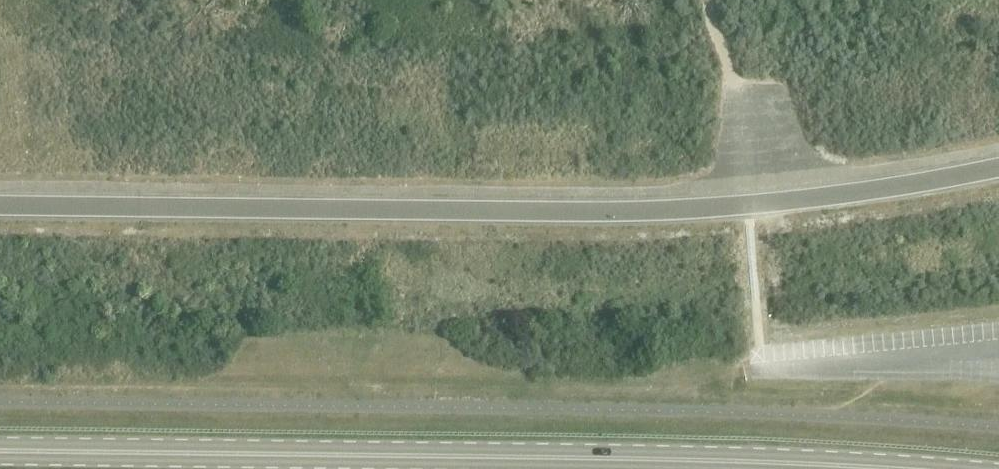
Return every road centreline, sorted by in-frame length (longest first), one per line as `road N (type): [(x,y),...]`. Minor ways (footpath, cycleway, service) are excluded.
road 1 (unclassified): [(0,206),(632,212),(748,206),(998,168)]
road 2 (primary): [(882,468),(0,449)]

